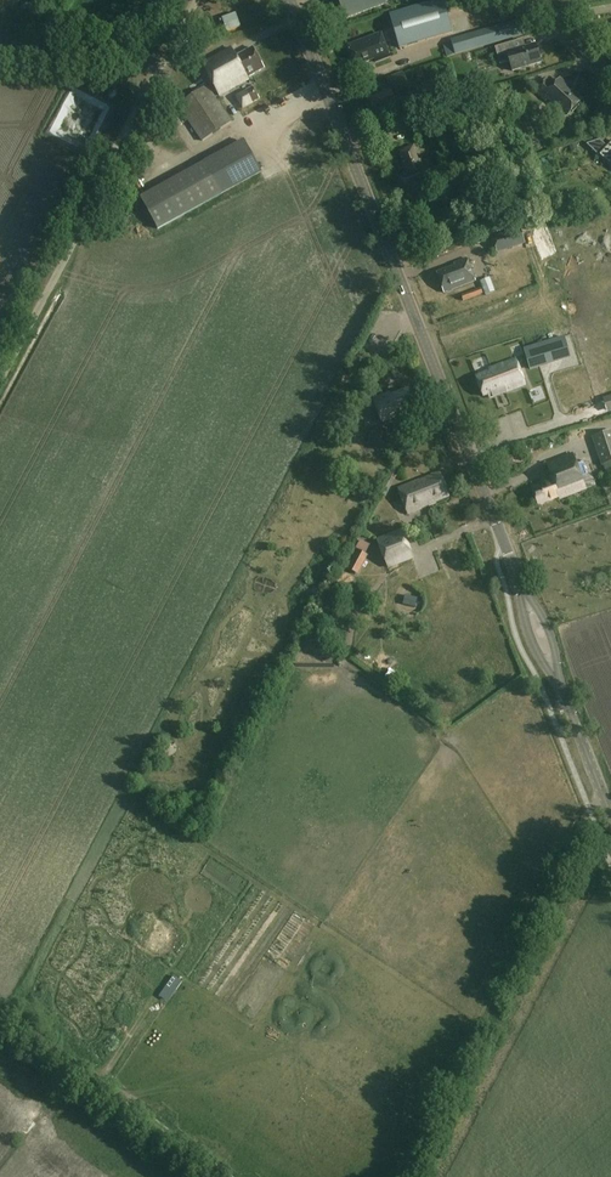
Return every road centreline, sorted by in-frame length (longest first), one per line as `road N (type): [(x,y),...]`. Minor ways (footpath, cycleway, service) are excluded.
road 1 (tertiary): [(527,601),(289,0)]
road 2 (track): [(0,382),(129,126)]
road 3 (track): [(0,1019),(228,1176)]
road 4 (tertiary): [(610,817),(553,669)]
road 5 (unclassified): [(129,126),(199,0)]

